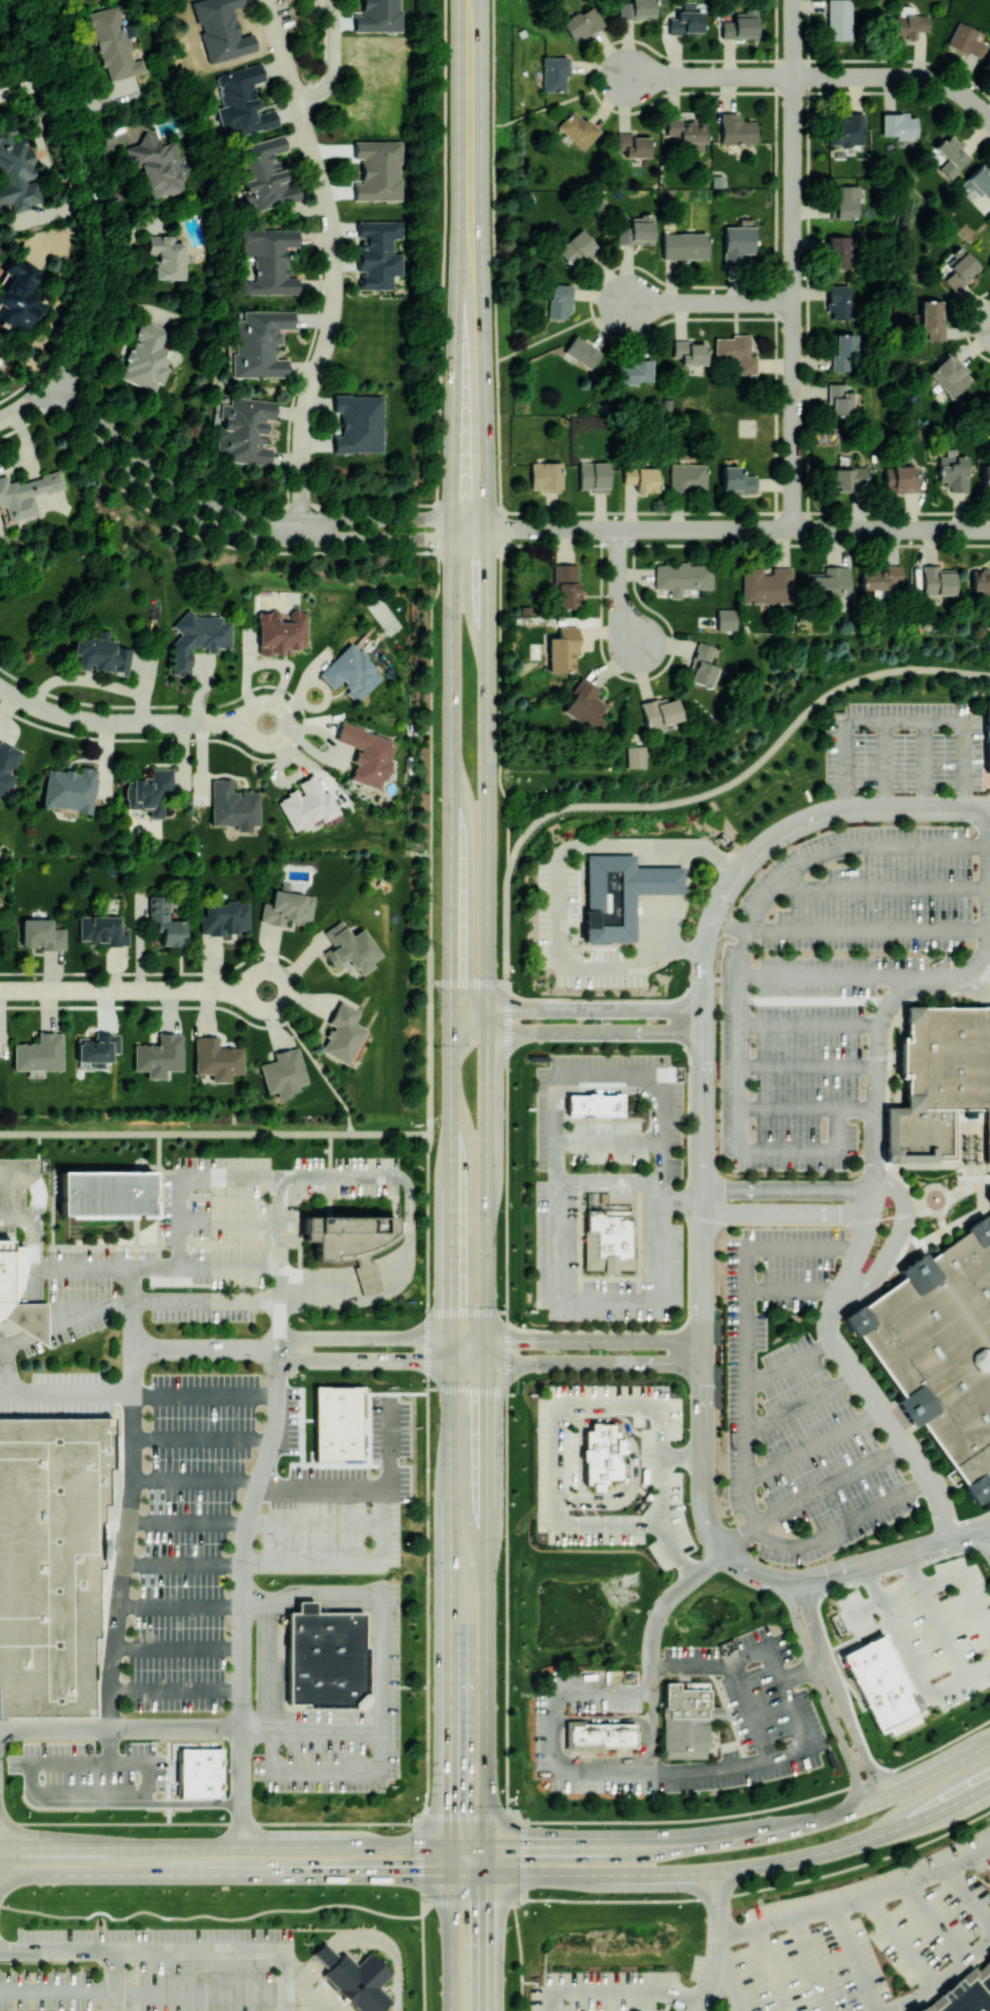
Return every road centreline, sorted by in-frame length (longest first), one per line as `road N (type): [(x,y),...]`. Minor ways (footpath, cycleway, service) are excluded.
road 1 (secondary): [(488,1872),(487,634)]
road 2 (residential): [(785,1580),(745,1568),(725,1551),(705,1504),(704,1031)]
road 3 (secondary): [(451,1872),(746,1867),(882,1834),(989,1785)]
road 4 (residential): [(302,539),(305,417),(331,330),(334,238),(268,0)]
road 5 (residential): [(794,0),(794,529)]
road 6 (secondary): [(469,518),(470,0)]
road 7 (secondary): [(469,518),(451,539),(450,1008)]
road 8 (residential): [(45,391),(151,494),(212,526),(302,539),(451,539),(487,529)]
road 9 (residential): [(487,529),(978,529)]
road 10 (secondary): [(451,1362),(451,1845)]
road 11 (residential): [(469,518),(267,517),(216,505),(158,473),(59,376)]
road 12 (secondary): [(0,1875),(451,1872)]
road 13 (secondary): [(451,1845),(0,1846)]
road 14 (secondary): [(869,1803),(814,1822),(682,1844),(451,1845)]
road 15 (residential): [(45,391),(91,323),(102,249),(33,0)]
road 16 (secondary): [(450,1008),(451,1362)]
road 17 (residential): [(0,686),(88,720),(268,723)]
road 18 (residential): [(739,874),(774,840),(823,815),(989,808)]
road 19 (residential): [(0,990),(269,990)]
road 20 (residential): [(450,1031),(704,1031)]
road 21 (residential): [(704,1008),(450,1008)]
road 22 (residential): [(451,1362),(704,1363)]
road 23 (residential): [(704,1340),(451,1339)]
road 24 (residential): [(785,1580),(807,1658),(869,1803)]
road 25 (residential): [(888,1795),(831,1673),(804,1579)]
road 26 (residential): [(794,76),(936,81),(989,119)]
road 27 (residential): [(804,1579),(989,1526)]
road 28 (residential): [(624,302),(794,303)]
road 29 (residential): [(625,76),(794,76)]
road 30 (residential): [(704,1031),(711,929),(739,874)]
road 31 (secondary): [(487,2010),(488,1872)]
road 32 (secondary): [(451,1872),(452,2010)]
road 33 (secondary): [(869,1803),(989,1743)]
road 34 (secondary): [(487,634),(487,529),(469,518)]
road 35 (residential): [(619,529),(622,613),(641,649)]
road 36 (residential): [(335,0),(332,81),(298,103)]

